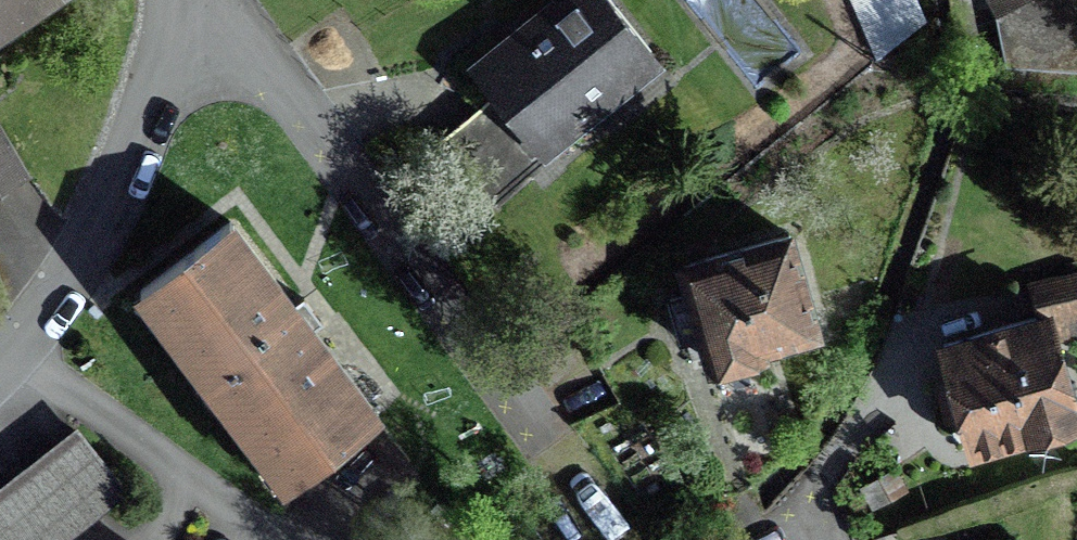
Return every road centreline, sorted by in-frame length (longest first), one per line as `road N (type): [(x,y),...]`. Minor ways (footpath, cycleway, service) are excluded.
road 1 (residential): [(195,0),(290,102),(546,452)]
road 2 (residential): [(0,362),(48,306),(103,219),(189,0)]

